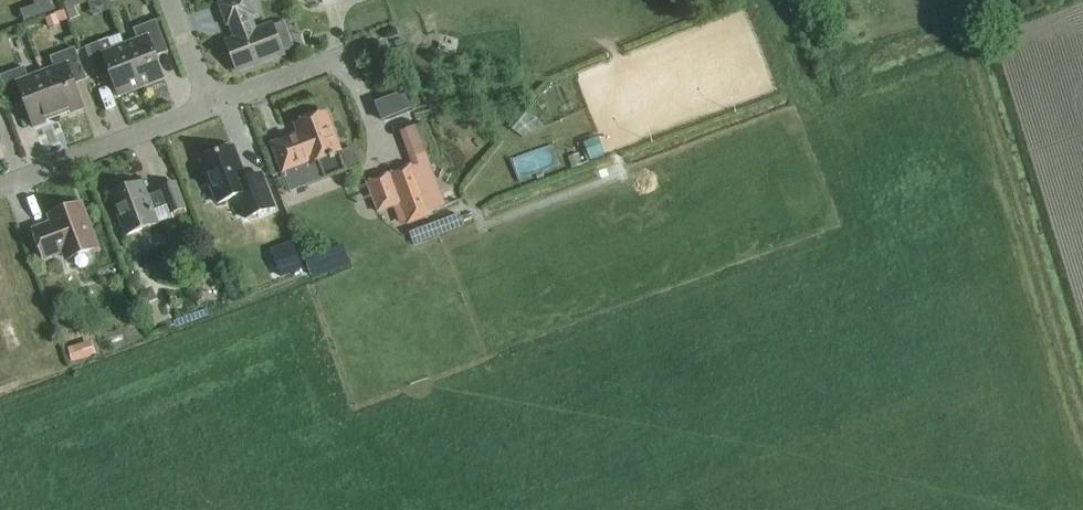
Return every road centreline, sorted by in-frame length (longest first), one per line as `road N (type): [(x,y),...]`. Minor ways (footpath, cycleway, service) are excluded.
road 1 (residential): [(215,109),(0,188)]
road 2 (residential): [(370,50),(215,109)]

